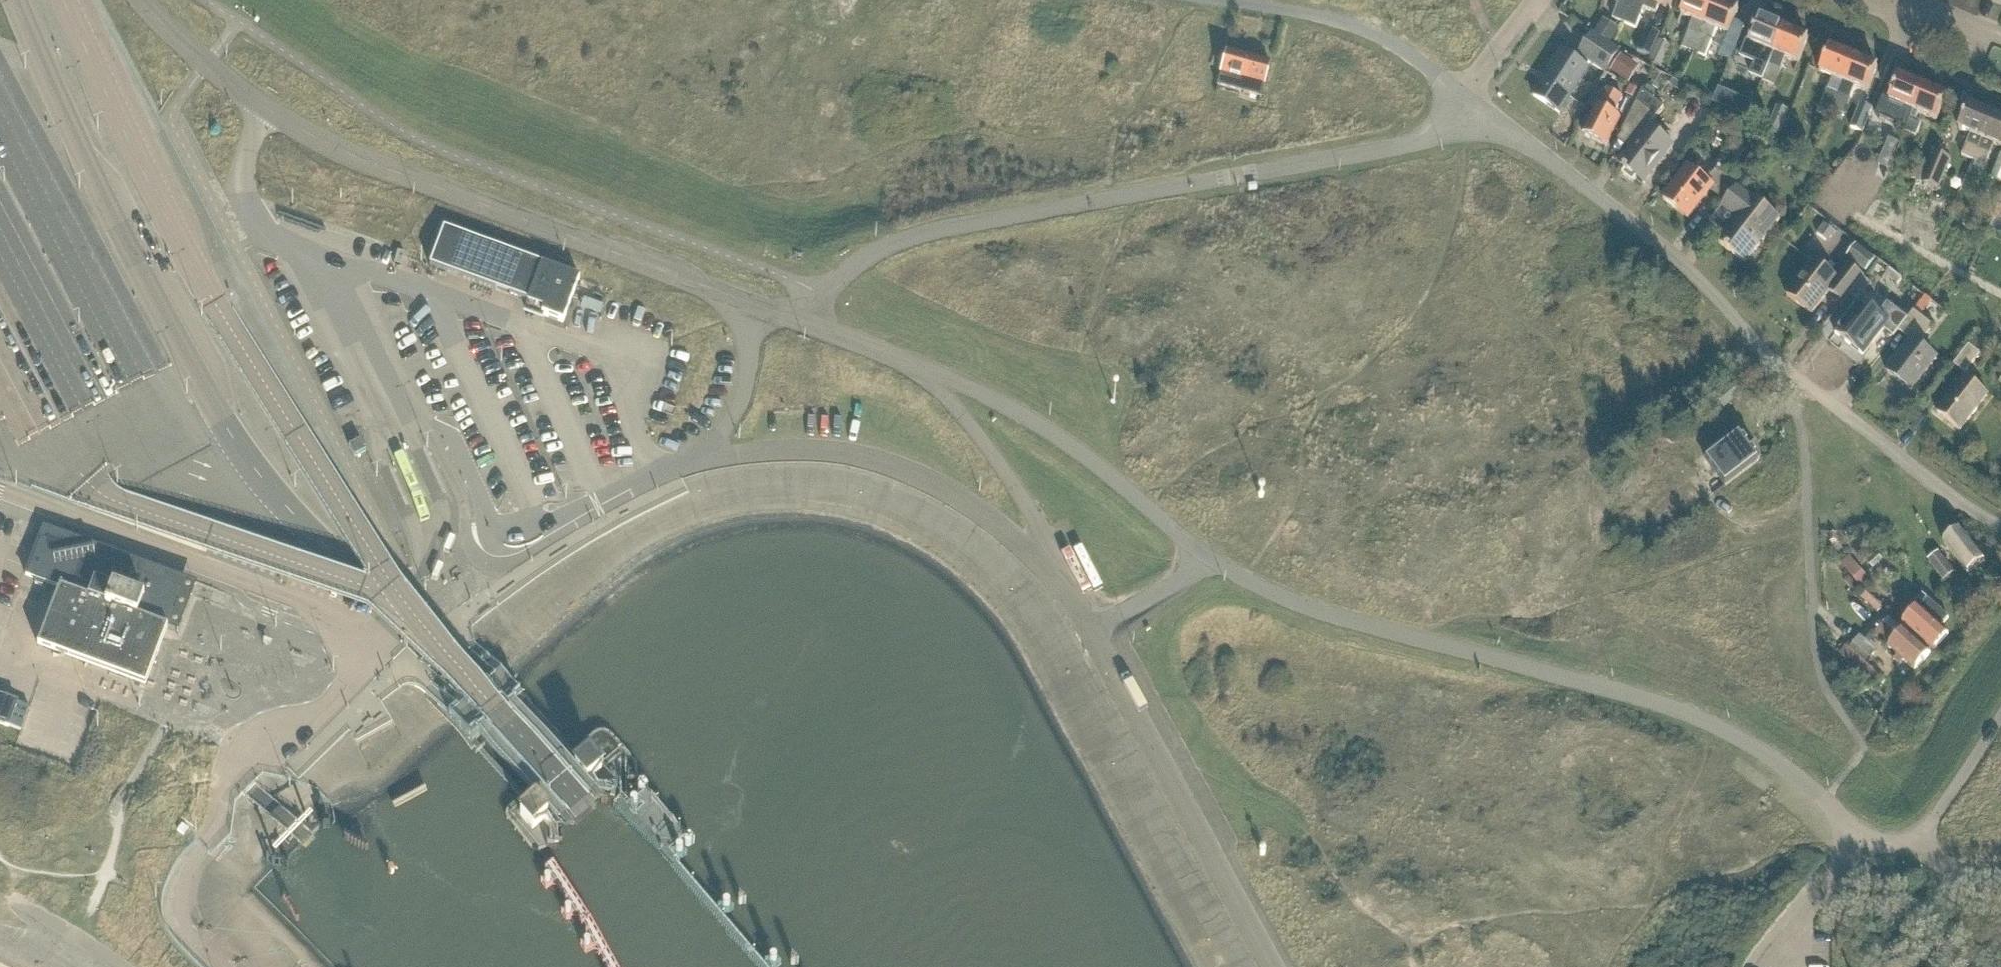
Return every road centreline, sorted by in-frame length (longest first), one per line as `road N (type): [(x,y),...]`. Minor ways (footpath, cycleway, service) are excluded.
road 1 (unclassified): [(1462,101),(1437,131),(1398,146),(898,241),(820,291),(805,326)]
road 2 (unclassified): [(671,466),(534,528),(499,524),(456,443),(348,360),(289,248),(249,203),(248,155),(262,106)]
road 3 (residential): [(1462,101),(1655,245),(1801,382),(2000,529)]
road 4 (unclassified): [(1484,655),(1697,717),(1745,742),(1883,848),(1924,830),(2000,713)]
road 5 (unclassified): [(805,326),(372,163),(262,106)]
road 6 (unclassified): [(671,466),(779,453),(883,464),(986,517),(1069,588)]
road 7 (unclassified): [(1091,631),(1274,966)]
road 8 (unclassified): [(1210,562),(1027,428),(919,373)]
road 9 (unclassified): [(1484,655),(1279,600),(1210,562)]
road 10 (residential): [(1220,0),(1339,19),(1380,35),(1462,101)]
road 11 (unclassified): [(1069,588),(1006,469),(919,373)]
road 12 (residential): [(1859,0),(1881,10),(1923,7),(2000,38)]
road 13 (unclassified): [(1091,631),(1210,562)]
road 14 (residential): [(1462,101),(1538,0)]
road 15 (unclassified): [(919,373),(805,326)]

